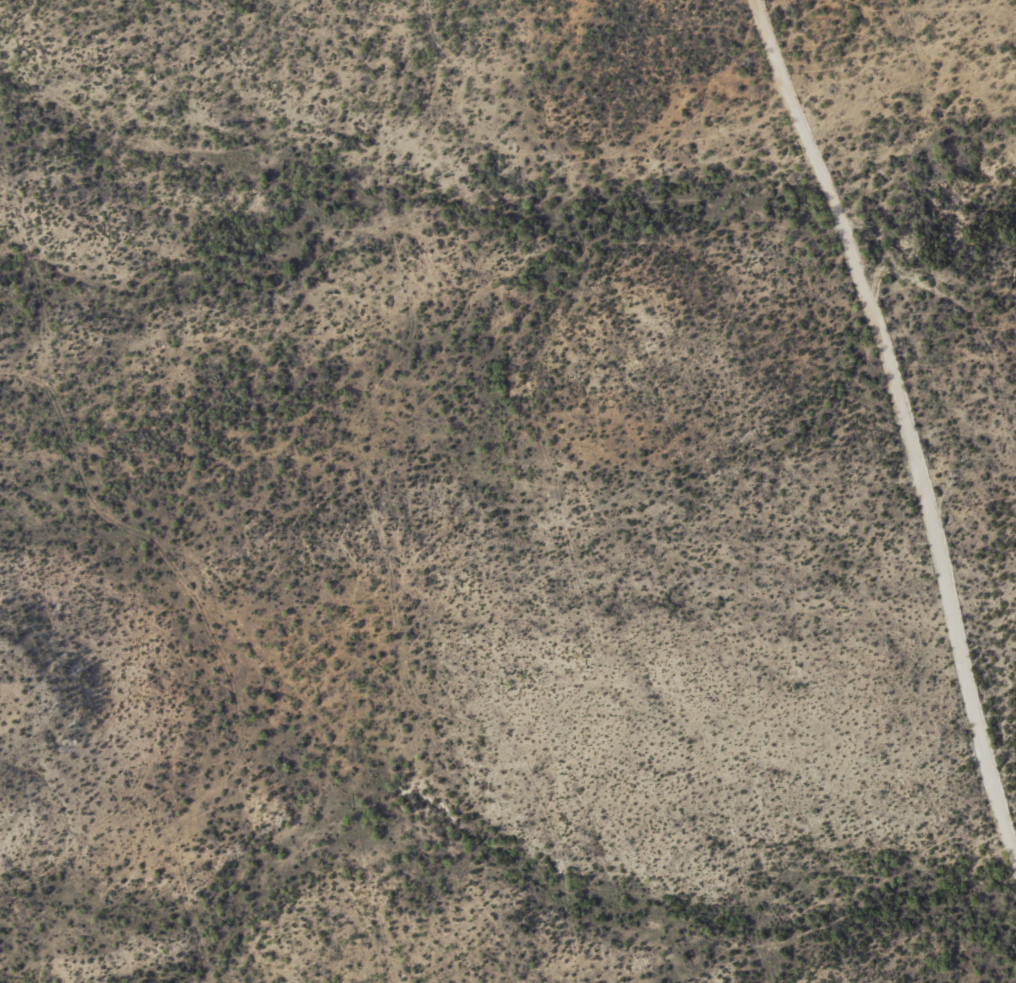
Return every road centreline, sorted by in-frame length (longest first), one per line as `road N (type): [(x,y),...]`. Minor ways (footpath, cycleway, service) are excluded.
road 1 (track): [(1015,784),(747,0)]

